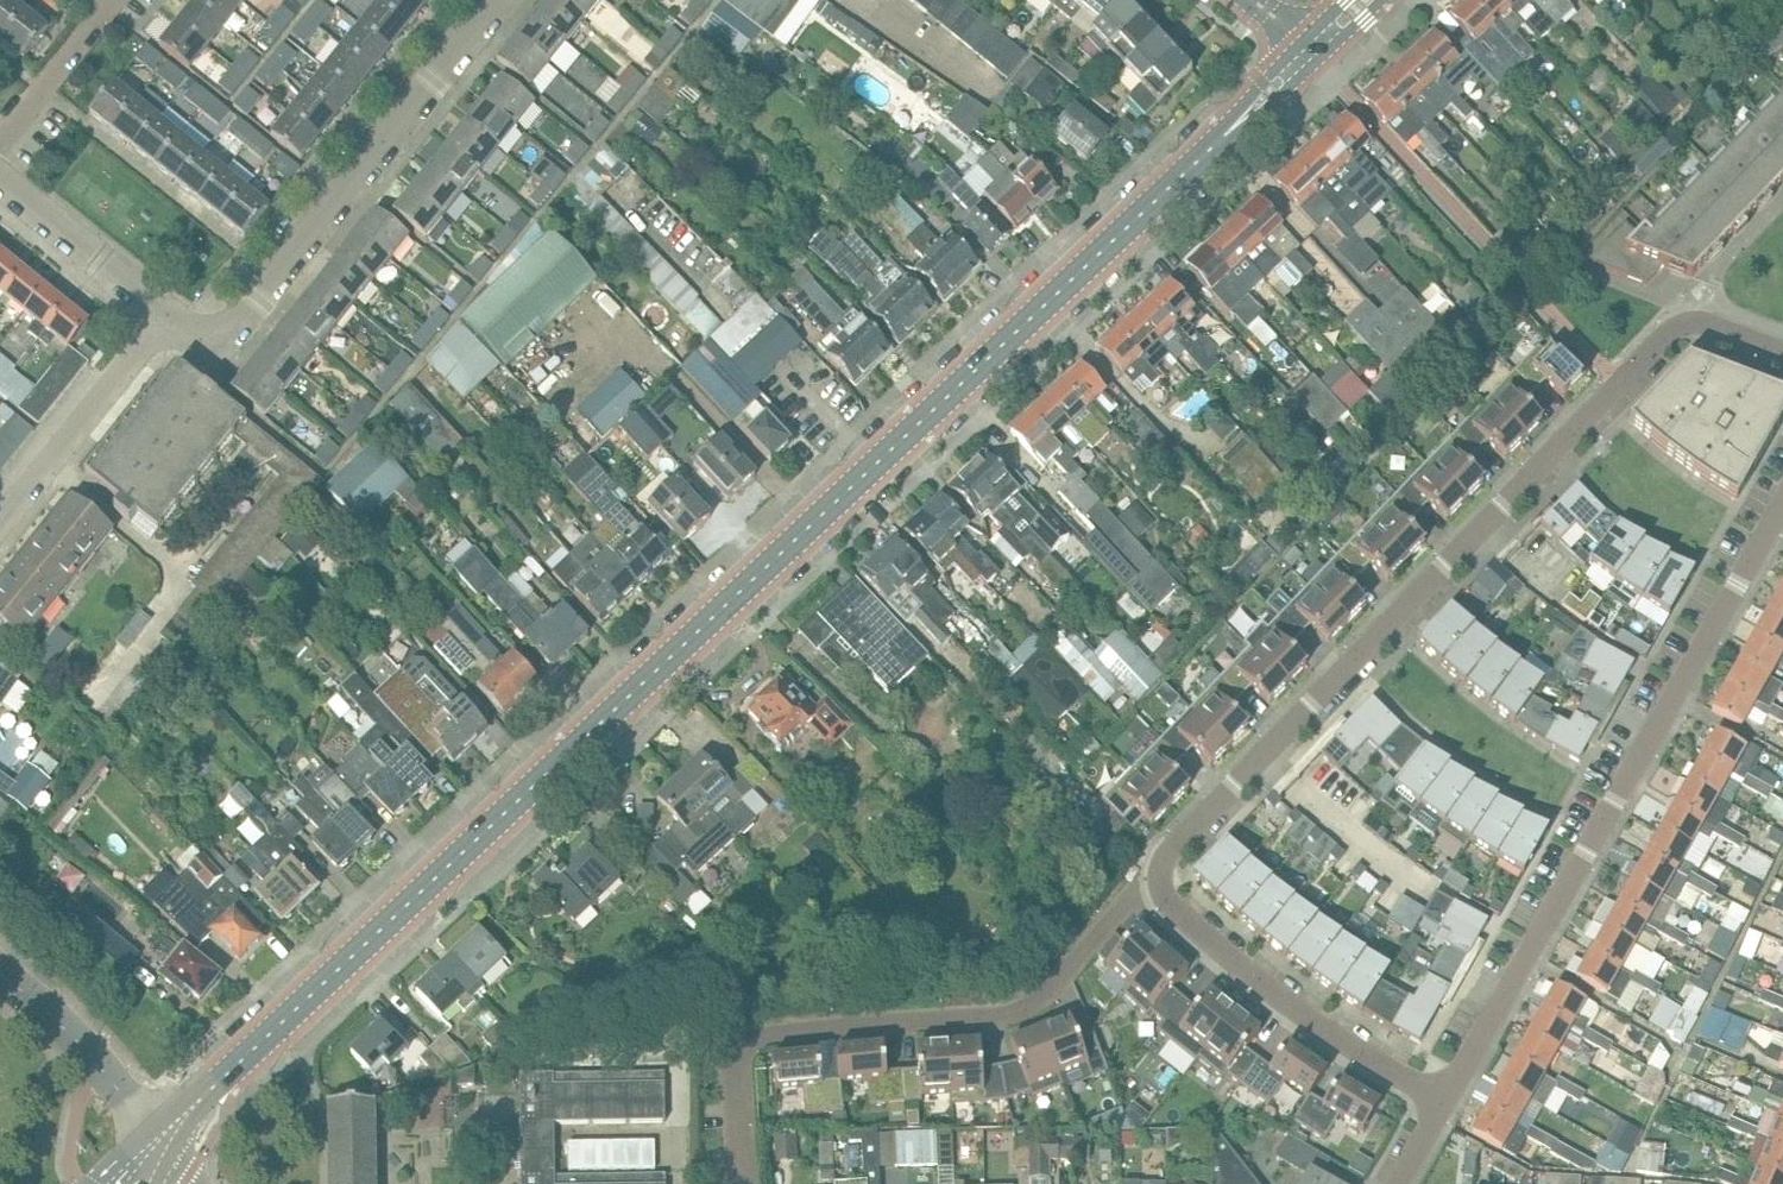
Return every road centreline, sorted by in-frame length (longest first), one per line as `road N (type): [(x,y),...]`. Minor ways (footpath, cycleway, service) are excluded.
road 1 (tertiary): [(163,1142),(1313,57)]
road 2 (residential): [(1160,883),(1167,854),(1688,317),(1782,352)]
road 3 (residential): [(1782,503),(1444,1102)]
road 4 (residential): [(744,1183),(744,1045),(761,1035),(1007,1017),(1040,1001),(1131,898),(1160,883)]
road 5 (residential): [(166,316),(190,333),(234,327),(497,0)]
road 6 (residential): [(1160,883),(1168,906),(1318,1025),(1444,1102)]
road 7 (unclassified): [(166,316),(0,523)]
road 8 (residential): [(166,316),(0,180)]
road 9 (residential): [(0,140),(112,0)]
road 10 (unclassified): [(59,1025),(45,1053),(40,1145),(21,1183)]
road 11 (unclassified): [(163,1142),(59,1025)]

